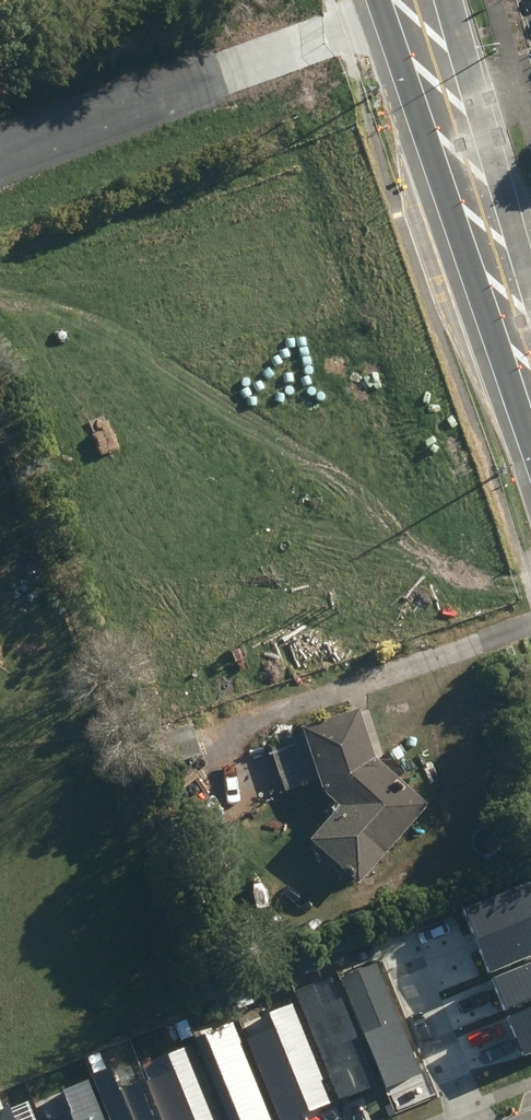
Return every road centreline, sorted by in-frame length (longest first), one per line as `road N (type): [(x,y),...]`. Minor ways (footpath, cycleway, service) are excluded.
road 1 (track): [(387,0),(337,30),(0,155)]
road 2 (track): [(530,622),(241,728),(222,761),(240,805)]
road 3 (secondary): [(530,363),(416,0)]
road 4 (residential): [(477,1119),(416,953)]

